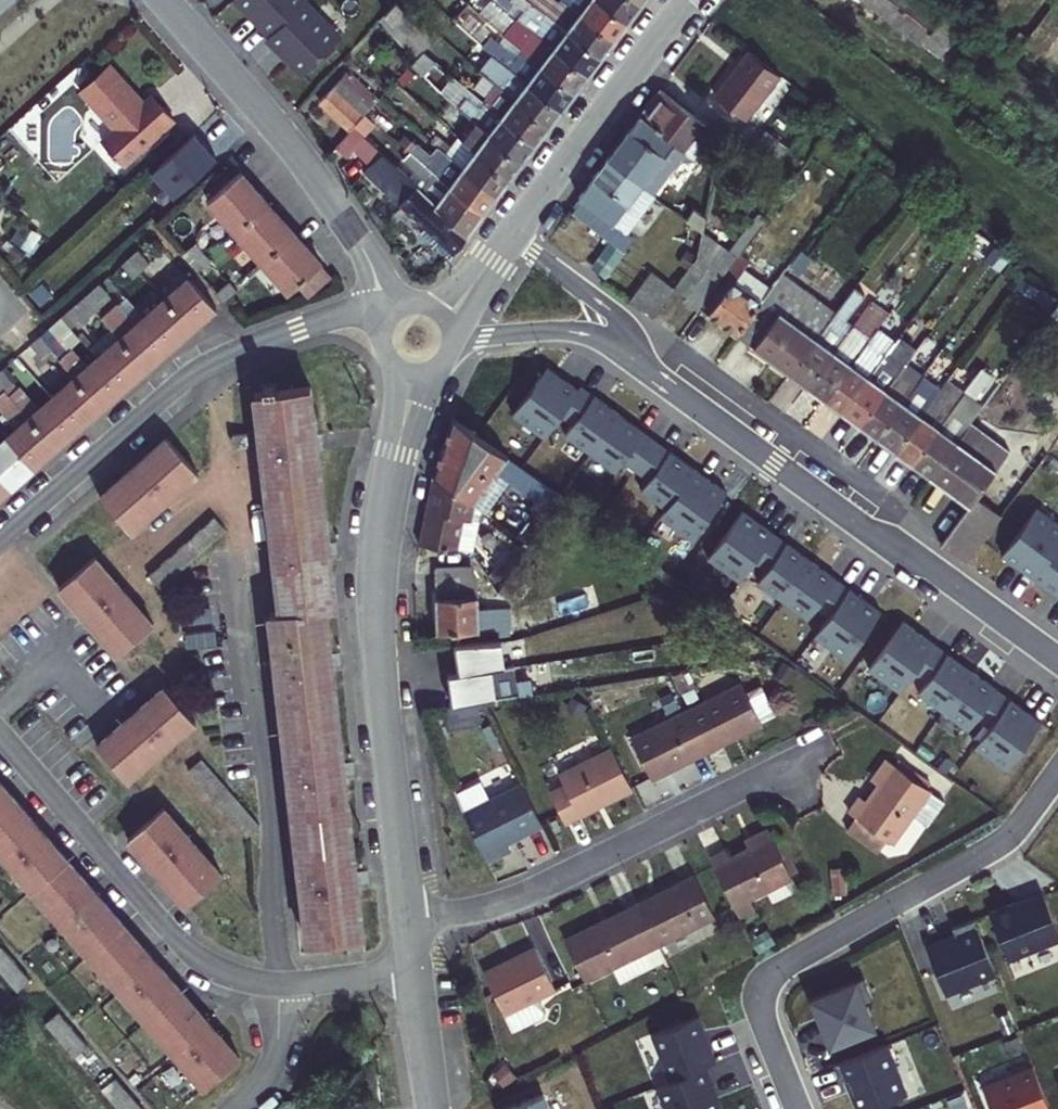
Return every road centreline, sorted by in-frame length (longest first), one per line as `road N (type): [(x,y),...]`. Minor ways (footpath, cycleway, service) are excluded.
road 1 (residential): [(416,379),(388,498),(378,602),(409,923)]
road 2 (residential): [(1057,659),(937,569),(865,528),(630,352)]
road 3 (residential): [(1057,775),(1001,844),(765,981),(763,1017),(799,1108)]
road 4 (residential): [(0,539),(217,358),(336,317),(385,323)]
road 5 (residential): [(409,923),(522,900),(824,746)]
road 6 (residential): [(165,0),(304,161),(361,244),(392,314)]
road 7 (residential): [(280,986),(241,979),(185,946),(0,735)]
road 8 (residential): [(512,236),(692,0)]
road 9 (residential): [(457,342),(574,331),(630,352)]
road 10 (residential): [(630,352),(615,316),(512,236)]
road 11 (residential): [(415,972),(433,1108)]
road 12 (residential): [(415,972),(280,986)]
road 13 (residential): [(280,986),(272,1064),(238,1108)]

